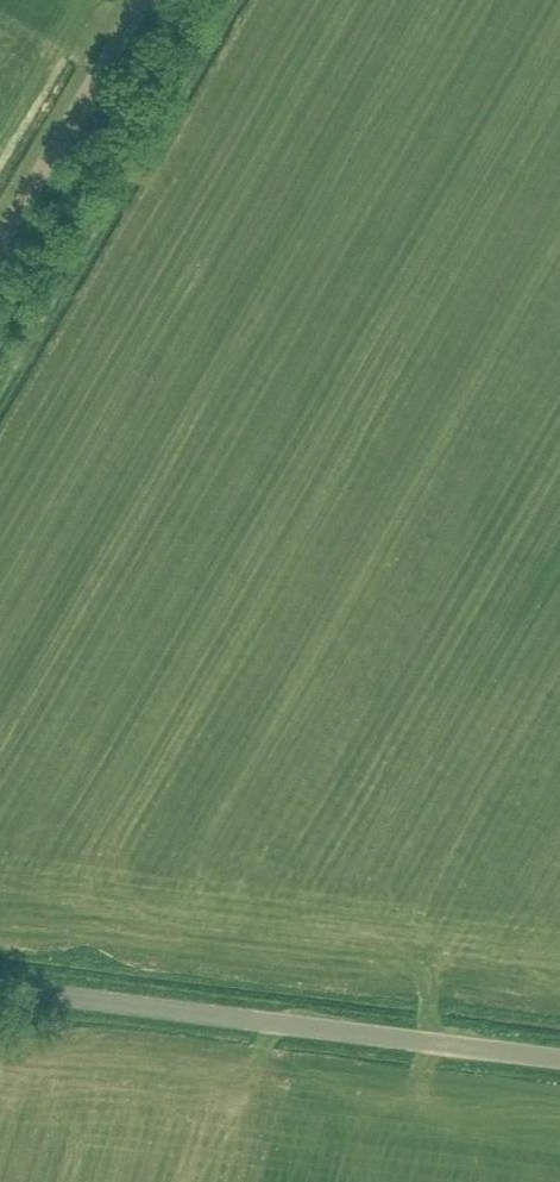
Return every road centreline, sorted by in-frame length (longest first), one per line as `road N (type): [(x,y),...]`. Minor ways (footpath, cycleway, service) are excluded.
road 1 (unclassified): [(0,992),(559,1062)]
road 2 (unclassified): [(142,0),(0,240)]

